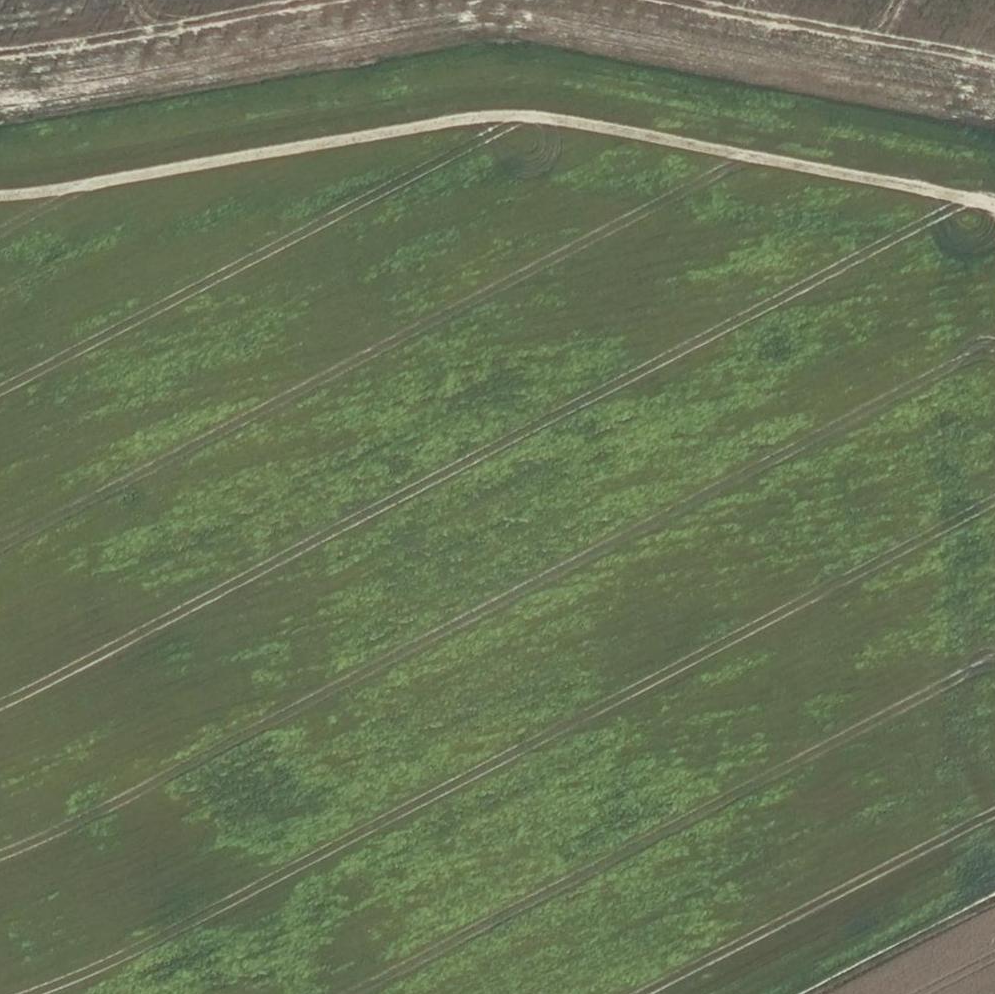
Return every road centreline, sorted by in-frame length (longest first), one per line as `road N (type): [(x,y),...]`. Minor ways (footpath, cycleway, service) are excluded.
road 1 (track): [(802,993),(994,897)]

